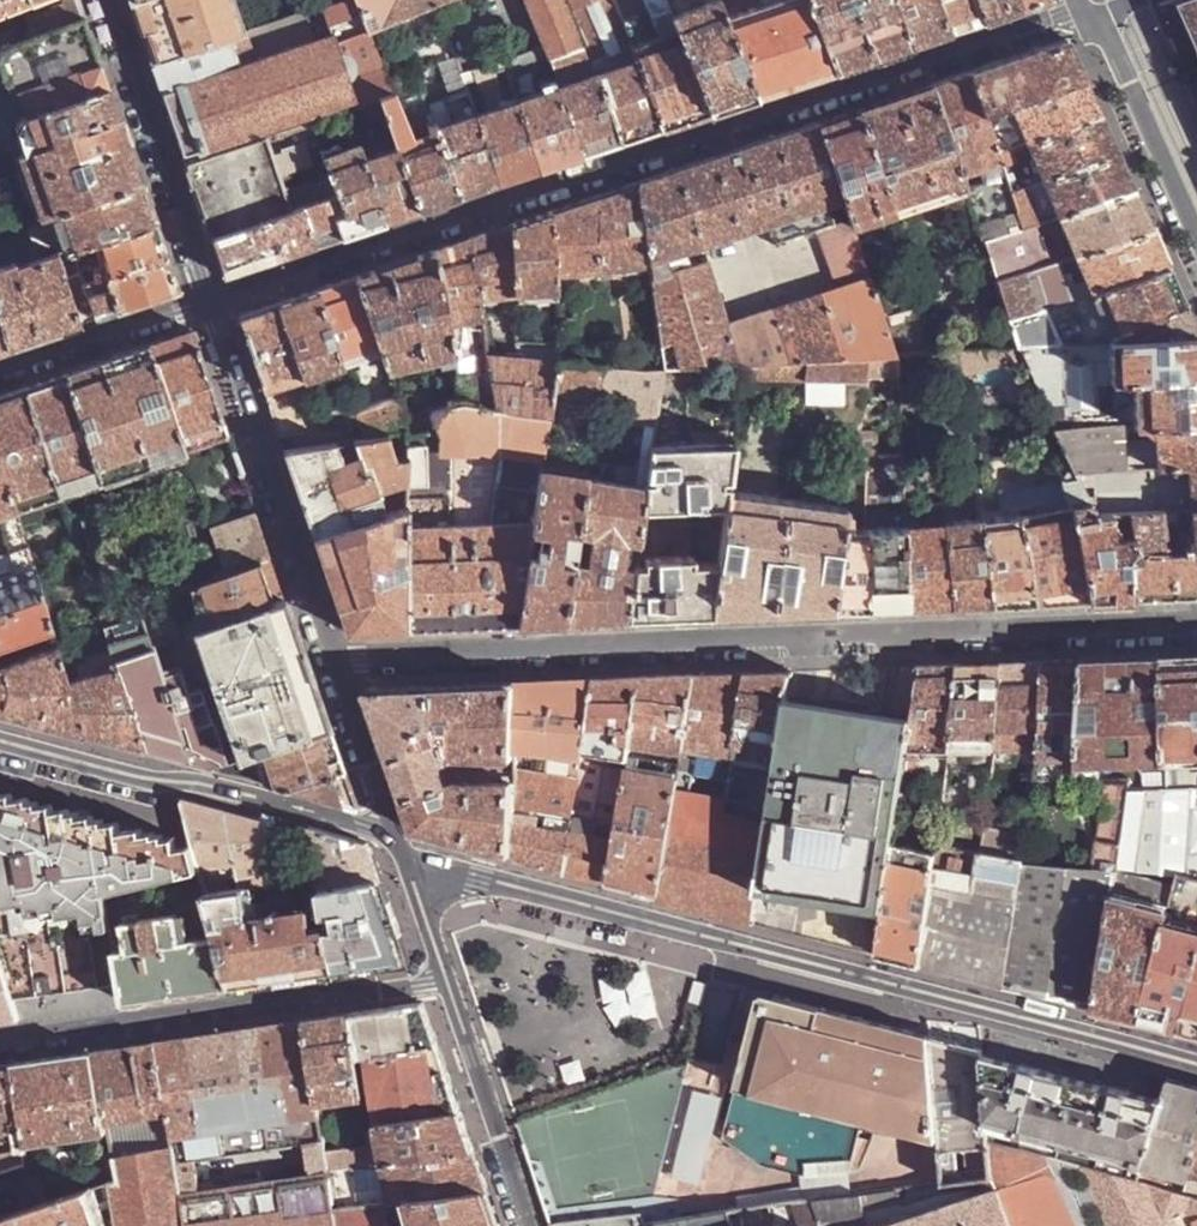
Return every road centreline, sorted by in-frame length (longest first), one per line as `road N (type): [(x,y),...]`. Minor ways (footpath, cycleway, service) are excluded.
road 1 (unclassified): [(1083,13),(211,303)]
road 2 (unclassified): [(1196,623),(337,661)]
road 3 (residential): [(403,852),(1196,1074)]
road 4 (unclassified): [(0,1048),(445,979)]
road 5 (residential): [(403,852),(366,829),(197,782),(143,778),(0,741)]
road 6 (residential): [(337,661),(211,303)]
road 7 (residential): [(211,303),(109,0)]
road 8 (residential): [(527,1225),(445,979)]
road 9 (residential): [(1083,13),(1101,30),(1196,239)]
road 10 (unclassified): [(211,303),(0,376)]
road 11 (residential): [(403,852),(337,661)]
road 12 (residential): [(445,979),(403,852)]

